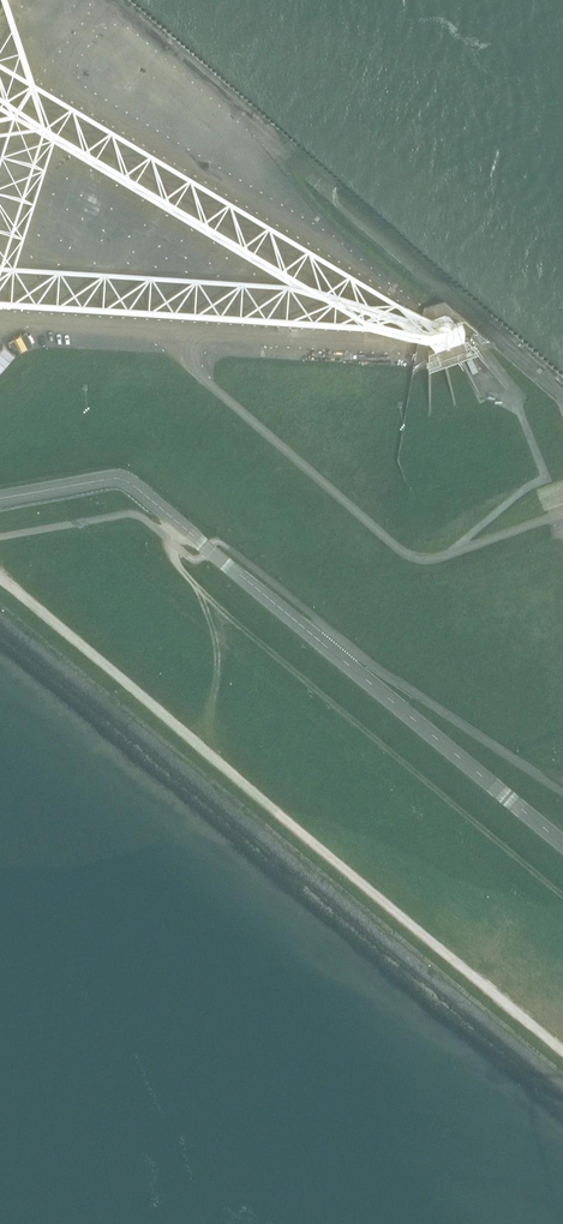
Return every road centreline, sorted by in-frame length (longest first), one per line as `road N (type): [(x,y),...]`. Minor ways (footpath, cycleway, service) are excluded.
road 1 (tertiary): [(562,846),(130,484),(111,479),(0,498)]

